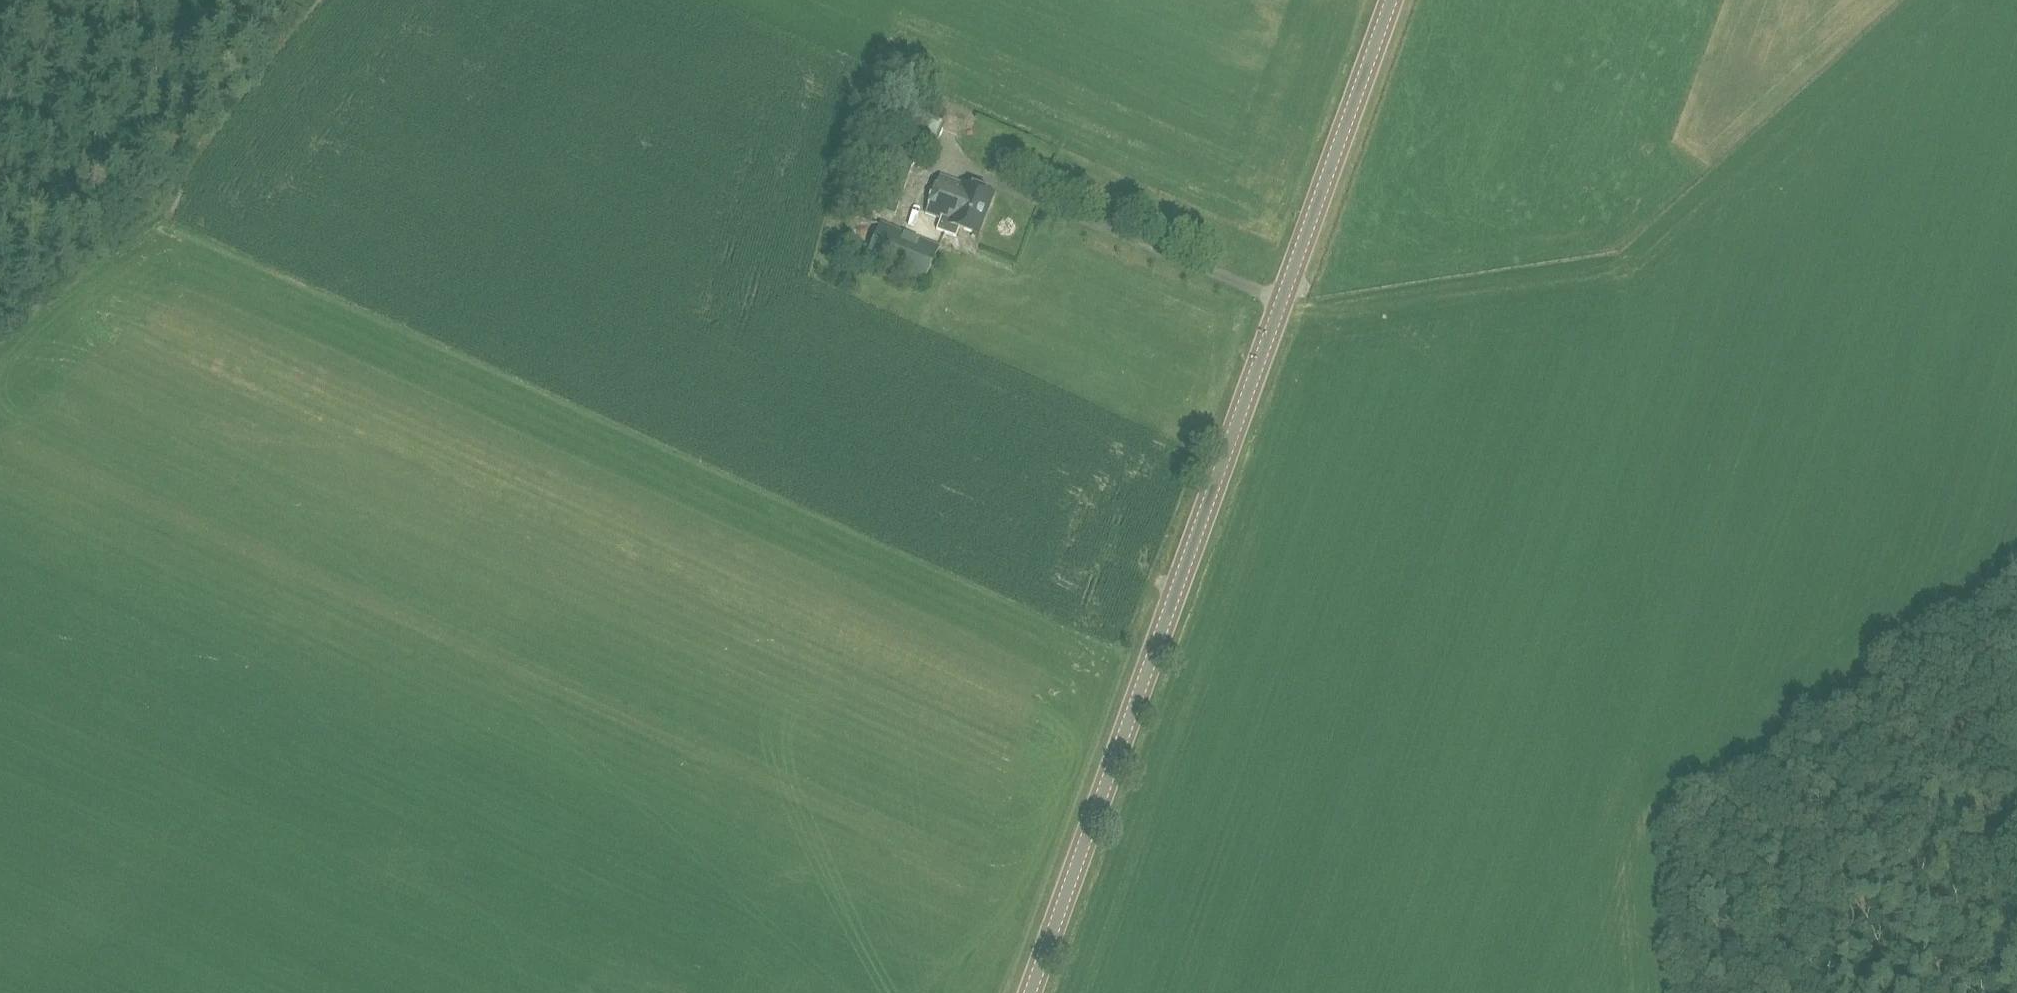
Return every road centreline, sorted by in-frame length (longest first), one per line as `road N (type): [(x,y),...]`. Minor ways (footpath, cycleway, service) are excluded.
road 1 (tertiary): [(1031,992),(1394,0)]

